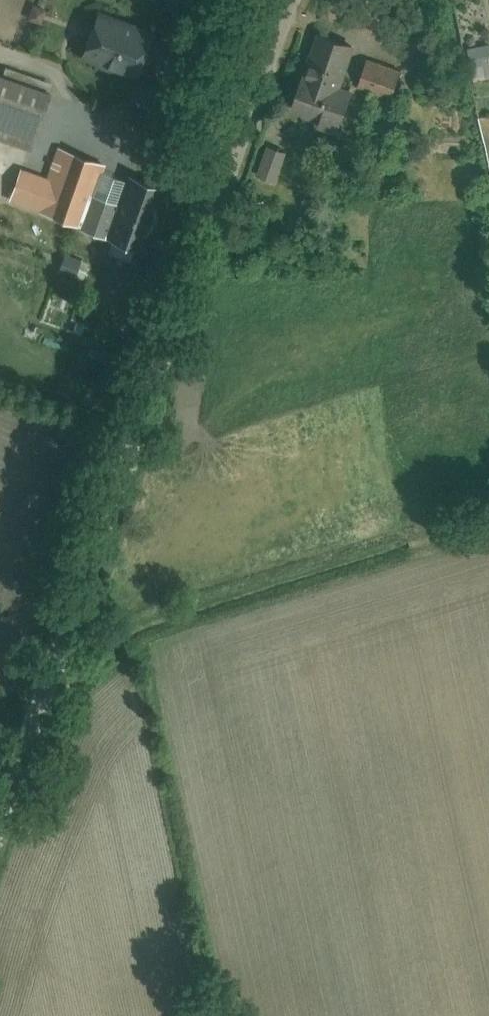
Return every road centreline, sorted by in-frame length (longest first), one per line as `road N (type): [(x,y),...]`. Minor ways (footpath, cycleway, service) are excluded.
road 1 (unclassified): [(293,0),(0,814)]

